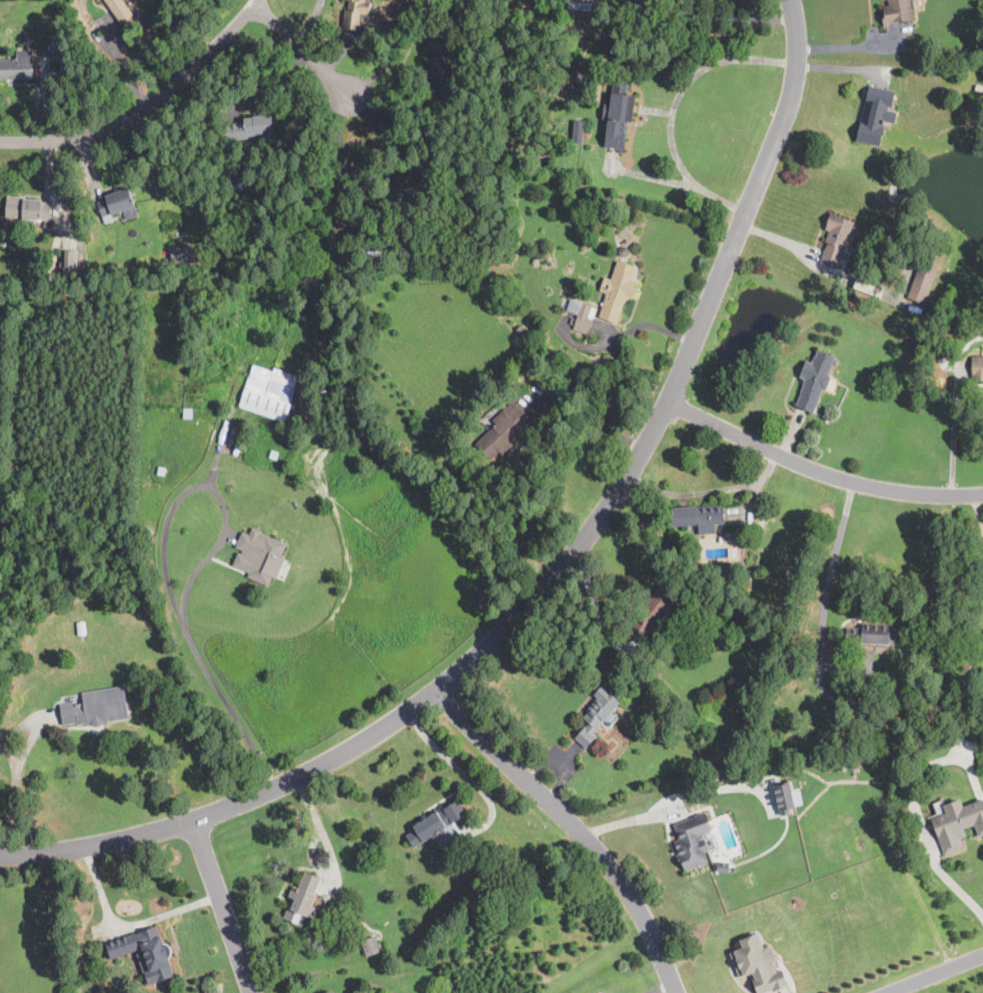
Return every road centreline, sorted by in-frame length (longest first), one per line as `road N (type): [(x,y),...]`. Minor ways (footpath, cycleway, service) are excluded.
road 1 (residential): [(438,687),(595,529),(656,432),(783,127),(796,84),(791,0)]
road 2 (residential): [(0,854),(117,839),(245,801),(366,739),(438,687)]
road 3 (residential): [(678,992),(614,870),(438,687)]
road 4 (residential): [(982,492),(905,492),(818,472),(670,401)]
road 5 (residential): [(0,140),(101,135),(148,119),(261,0)]
road 6 (residential): [(194,817),(253,992)]
road 7 (residential): [(255,9),(349,98)]

